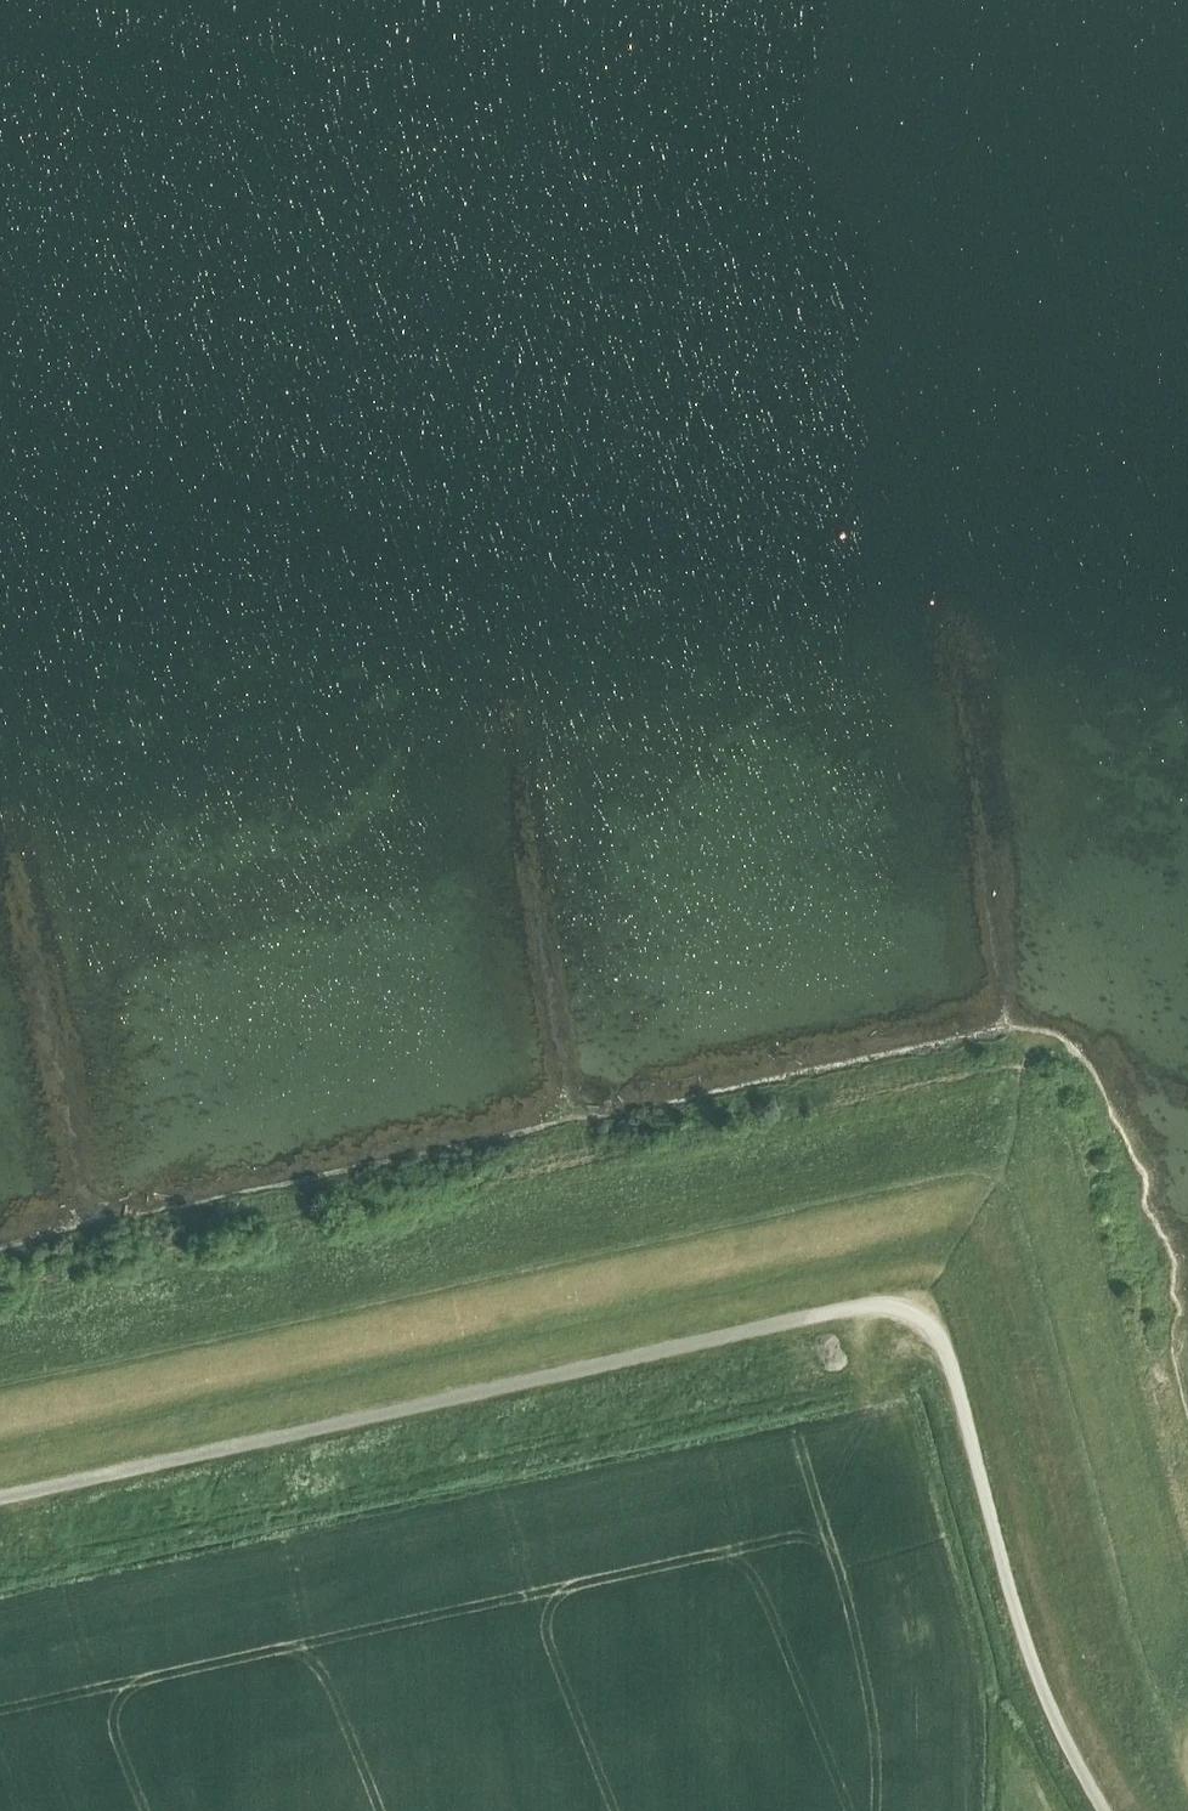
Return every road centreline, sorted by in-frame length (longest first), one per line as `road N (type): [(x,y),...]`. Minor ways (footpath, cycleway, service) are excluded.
road 1 (unclassified): [(1105,1810),(1057,1730),(995,1542),(947,1345),(923,1312),(897,1304),(0,1497)]

